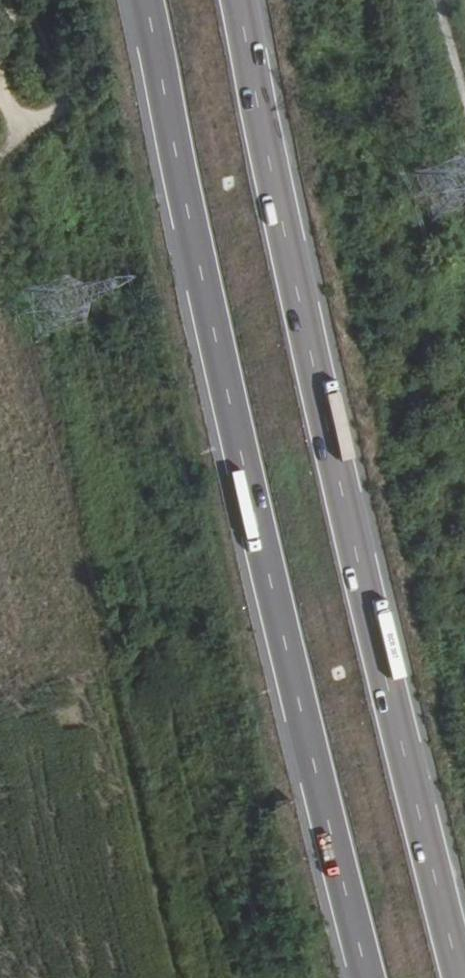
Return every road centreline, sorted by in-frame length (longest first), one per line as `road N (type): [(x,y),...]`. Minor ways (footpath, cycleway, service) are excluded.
road 1 (motorway): [(143,0),(270,560),(376,977)]
road 2 (motorway): [(464,977),(361,572),(235,0)]
road 3 (track): [(37,128),(247,0)]

